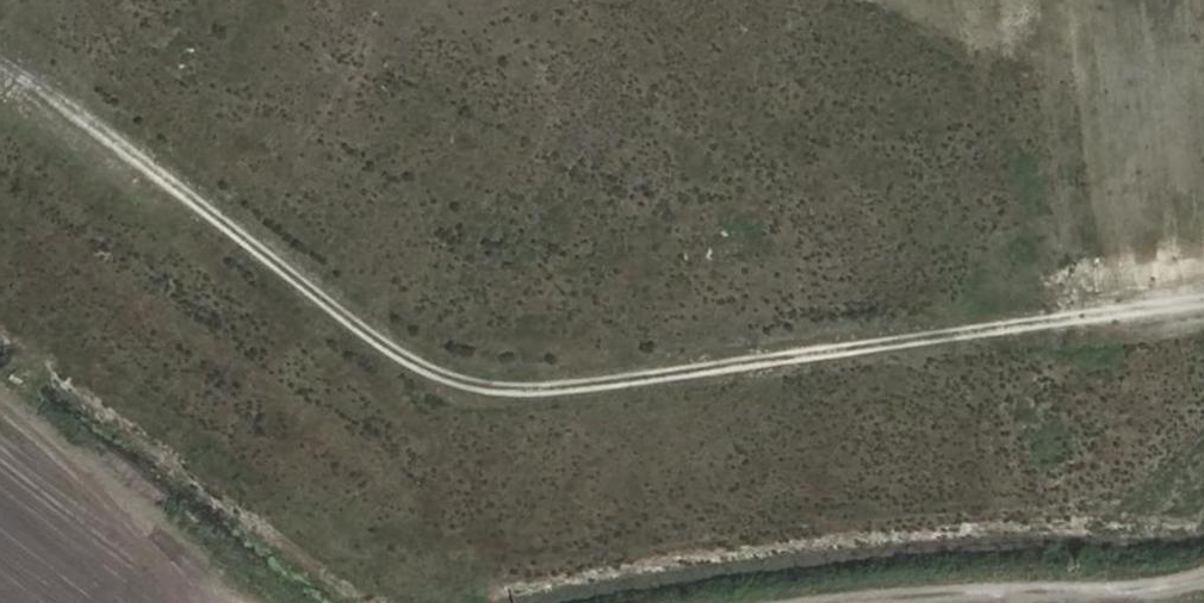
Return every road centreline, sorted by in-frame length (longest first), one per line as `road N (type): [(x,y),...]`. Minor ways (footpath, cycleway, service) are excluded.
road 1 (track): [(1203,302),(548,393),(501,392),(420,365),(30,73)]
road 2 (track): [(833,602),(1203,578)]
road 3 (track): [(0,416),(174,552),(212,602)]

